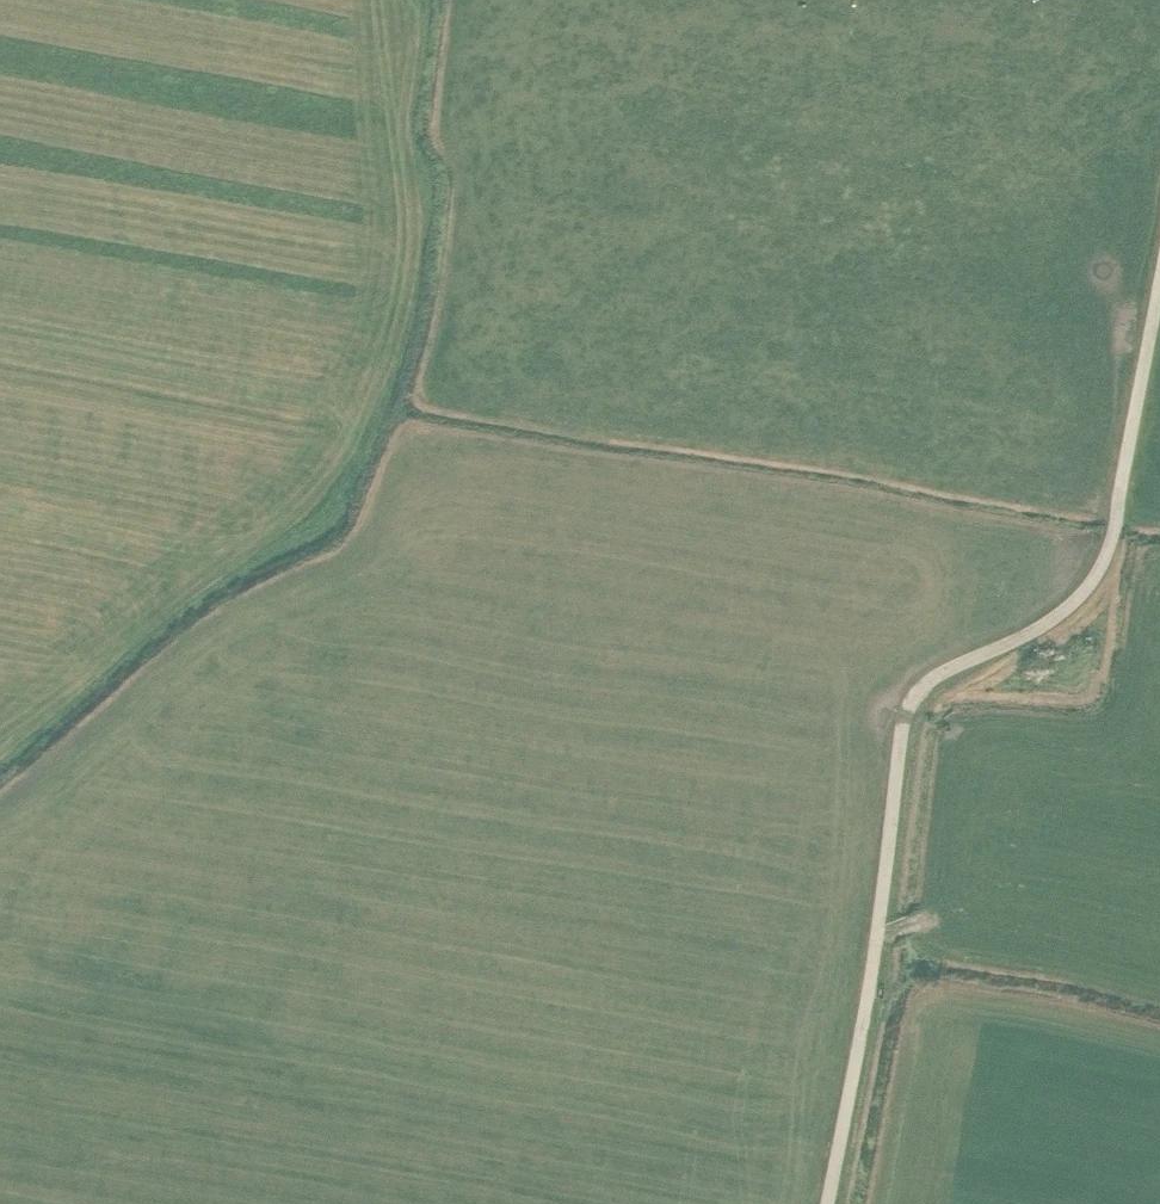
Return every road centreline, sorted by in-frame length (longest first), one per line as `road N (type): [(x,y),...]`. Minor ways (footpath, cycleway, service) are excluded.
road 1 (track): [(829,1203),(874,958),(907,704),(937,674),(1019,639),(1079,600),(1109,558),(1159,286)]

